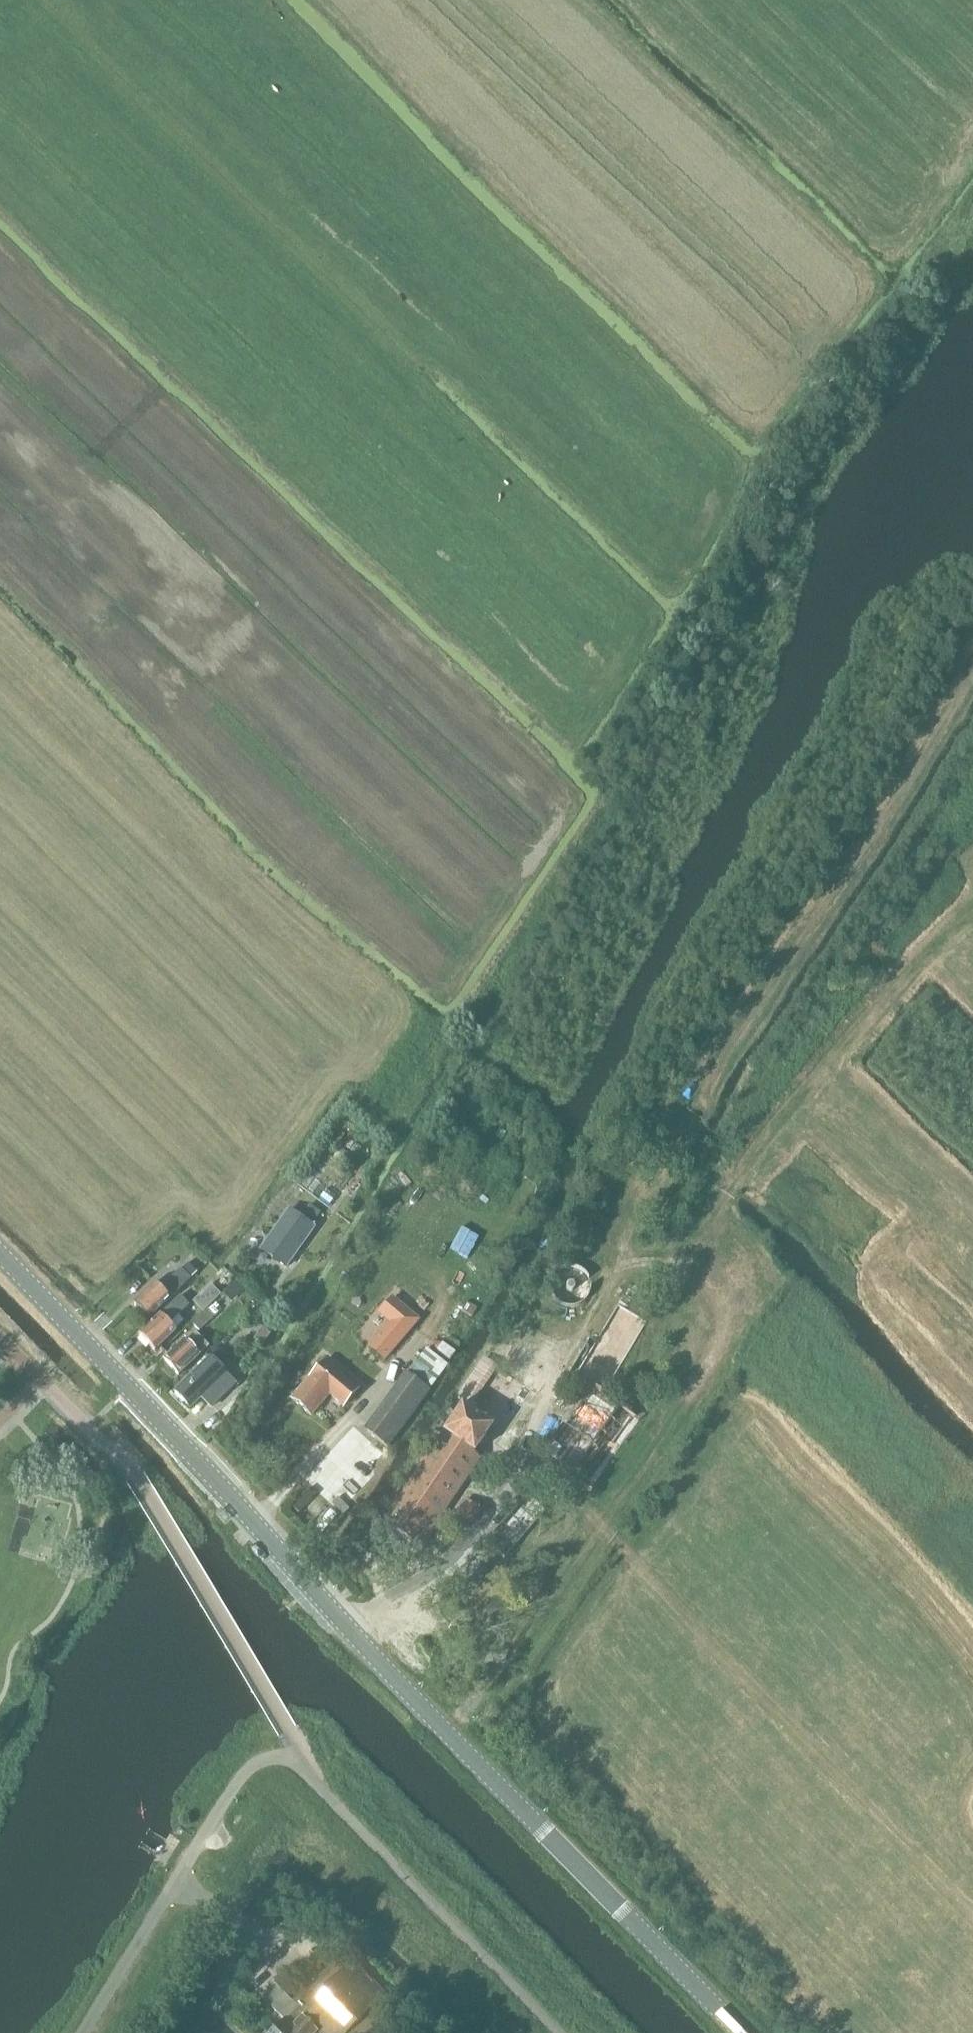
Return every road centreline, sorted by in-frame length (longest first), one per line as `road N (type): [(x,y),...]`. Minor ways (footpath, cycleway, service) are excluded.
road 1 (tertiary): [(739,2032),(335,1617),(0,1251)]
road 2 (unclassified): [(85,2032),(226,1796)]

